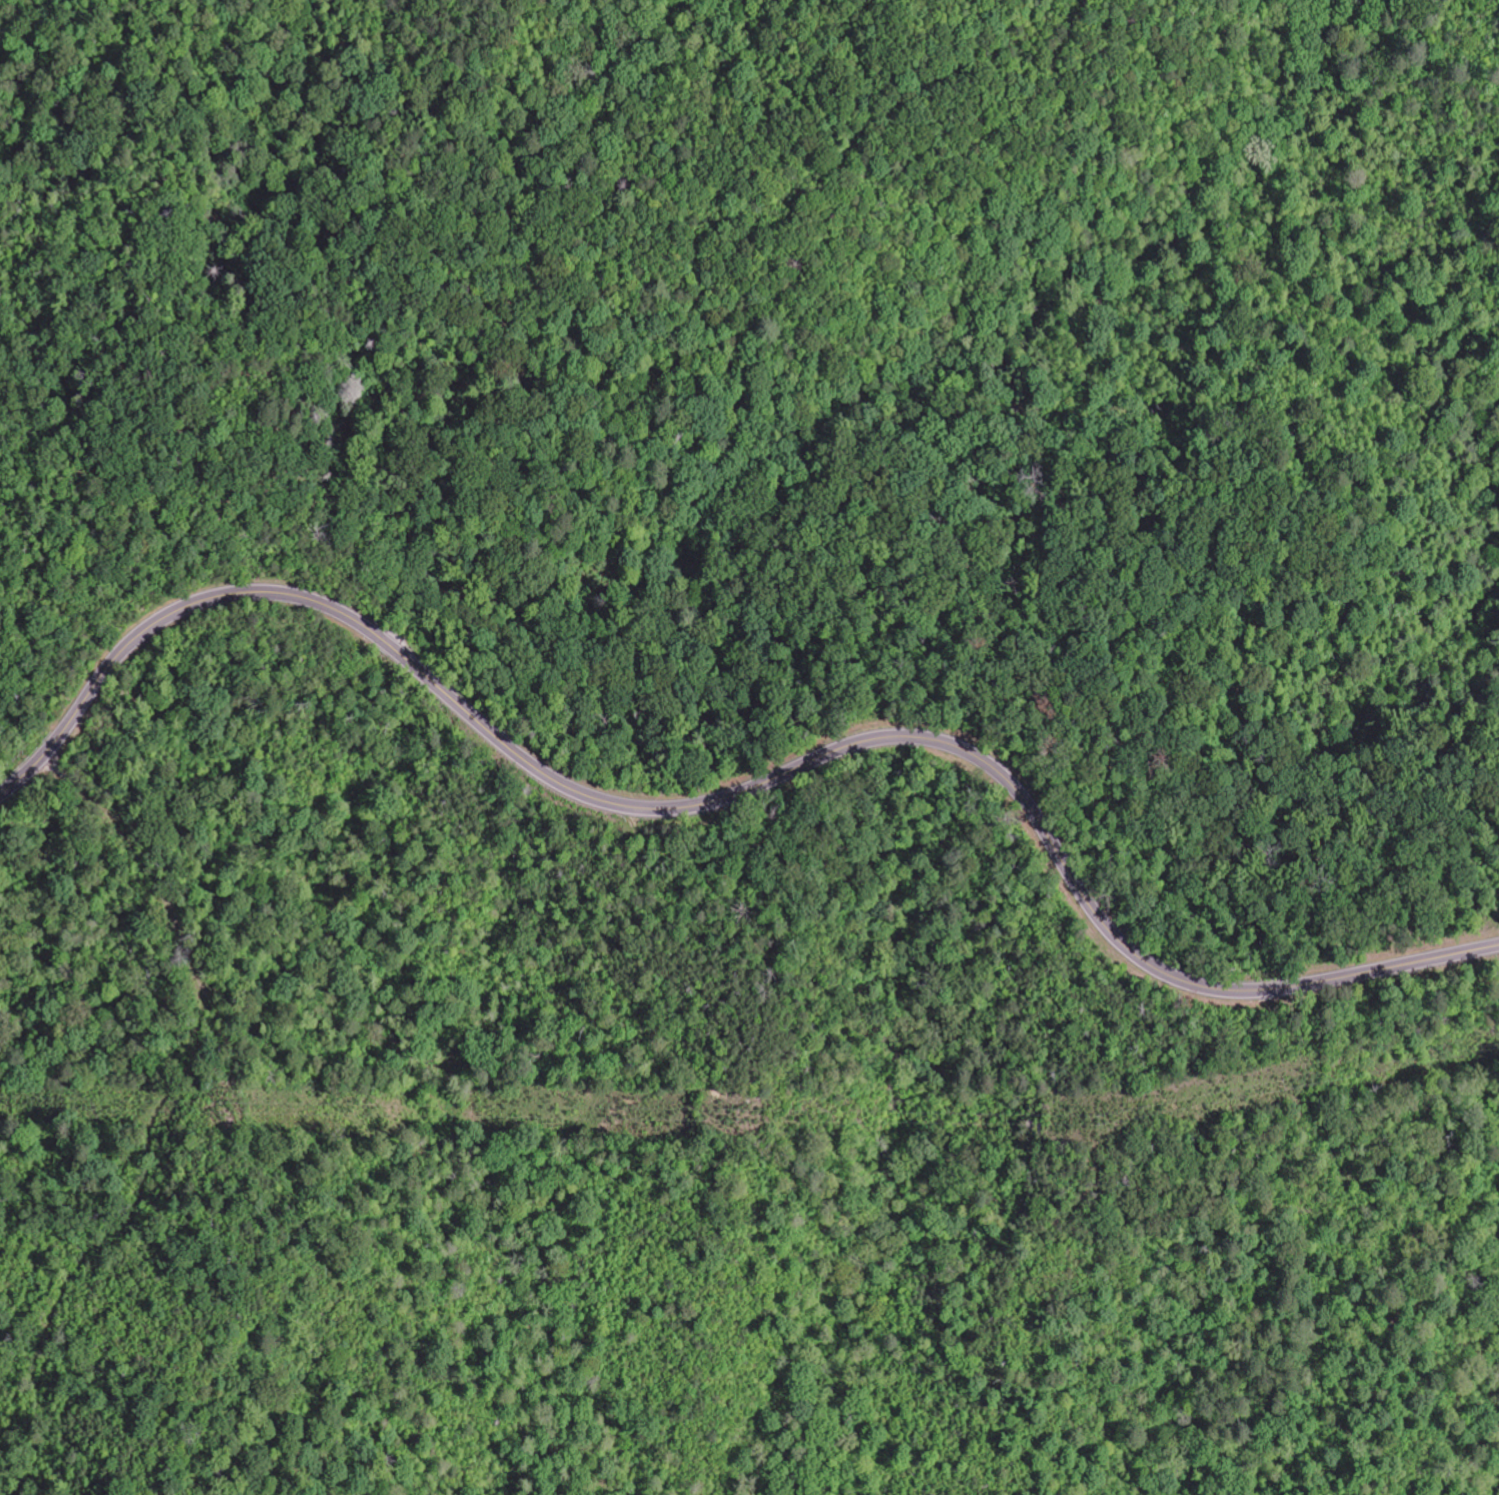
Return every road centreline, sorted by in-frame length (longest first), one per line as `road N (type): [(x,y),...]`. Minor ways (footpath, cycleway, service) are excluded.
road 1 (primary): [(0,790),(57,739),(131,638),(193,594),(251,583),(349,617),(527,760),(607,800),(665,806),(723,799),(881,738),(948,746),(1007,783),(1097,917),(1138,955),(1193,981),(1255,988),(1498,937)]

